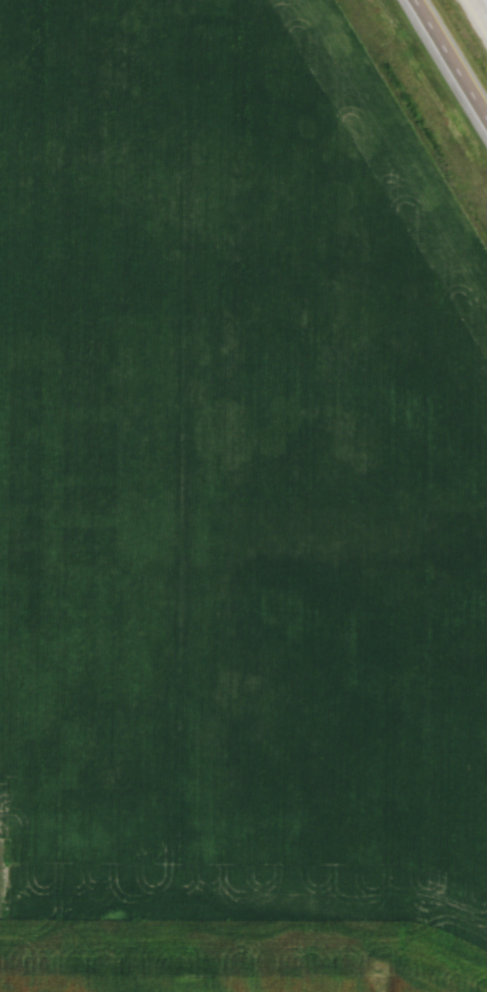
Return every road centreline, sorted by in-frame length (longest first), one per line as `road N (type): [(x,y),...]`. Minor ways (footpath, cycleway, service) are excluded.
road 1 (motorway): [(410,0),(486,126)]

